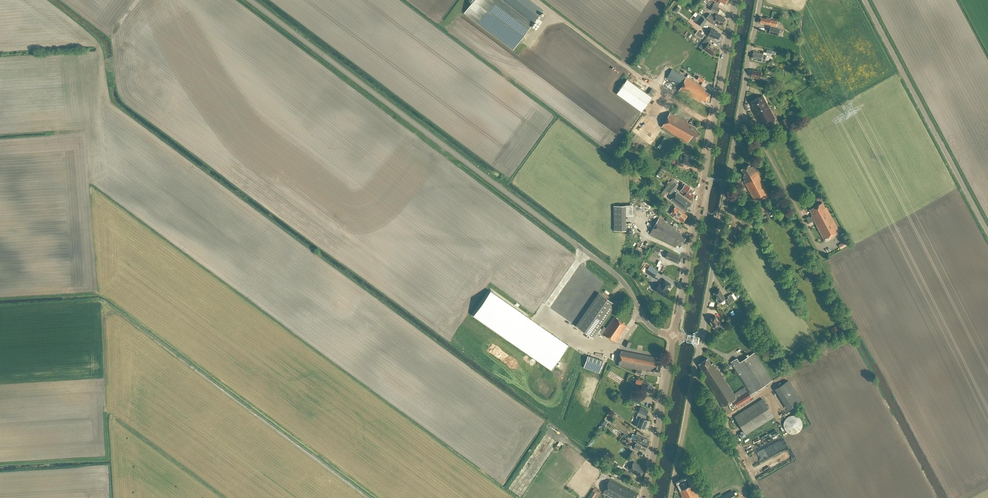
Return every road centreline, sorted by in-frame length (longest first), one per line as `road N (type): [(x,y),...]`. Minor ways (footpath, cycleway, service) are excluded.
road 1 (unclassified): [(673,335),(654,331),(614,273),(250,0)]
road 2 (unclassified): [(701,340),(761,0)]
road 3 (tertiary): [(673,335),(736,0)]
road 4 (unclassified): [(987,232),(865,0)]
road 5 (tertiary): [(645,497),(673,335)]
road 6 (unclassified): [(672,497),(701,340)]

